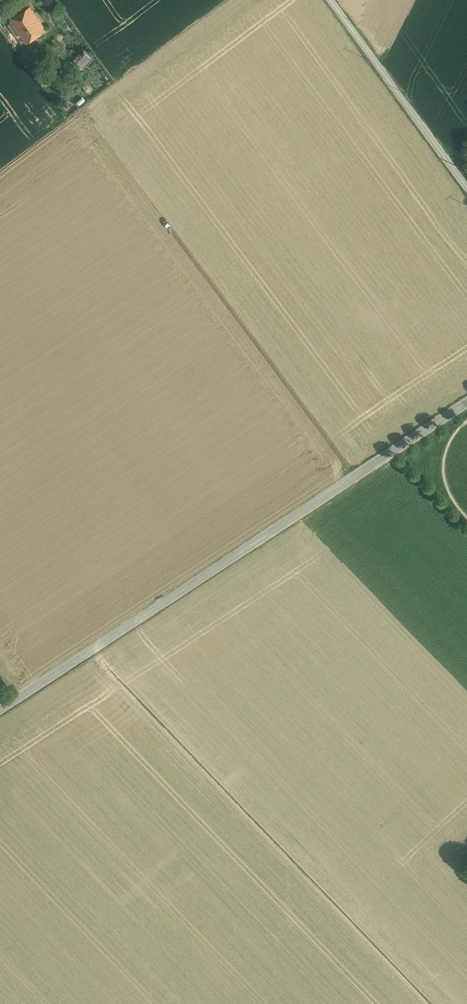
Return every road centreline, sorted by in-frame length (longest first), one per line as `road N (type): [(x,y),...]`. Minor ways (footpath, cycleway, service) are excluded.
road 1 (tertiary): [(0,709),(466,403)]
road 2 (unclassified): [(332,0),(466,186)]

